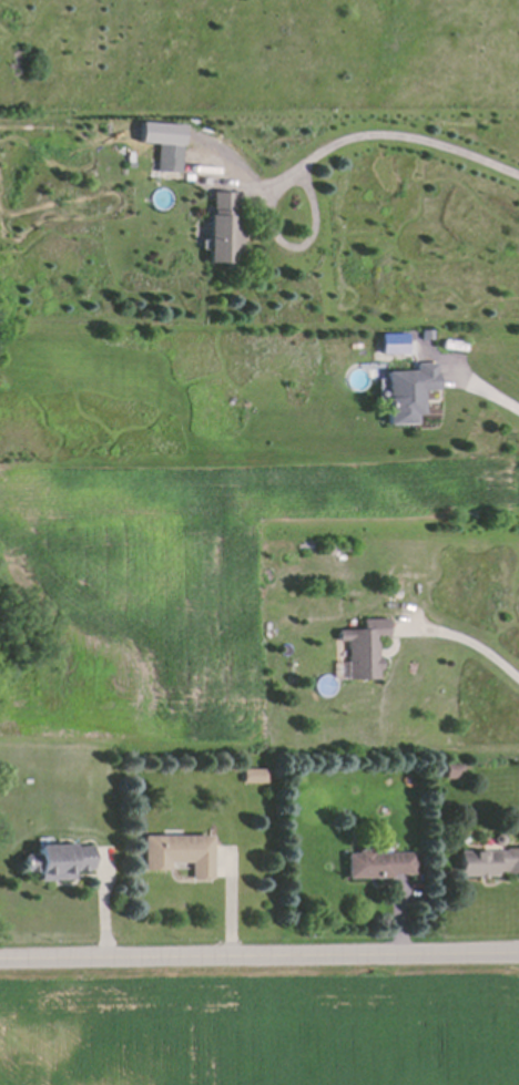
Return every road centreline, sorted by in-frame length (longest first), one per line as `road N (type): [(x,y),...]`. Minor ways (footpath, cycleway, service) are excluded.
road 1 (residential): [(0,959),(518,953)]

